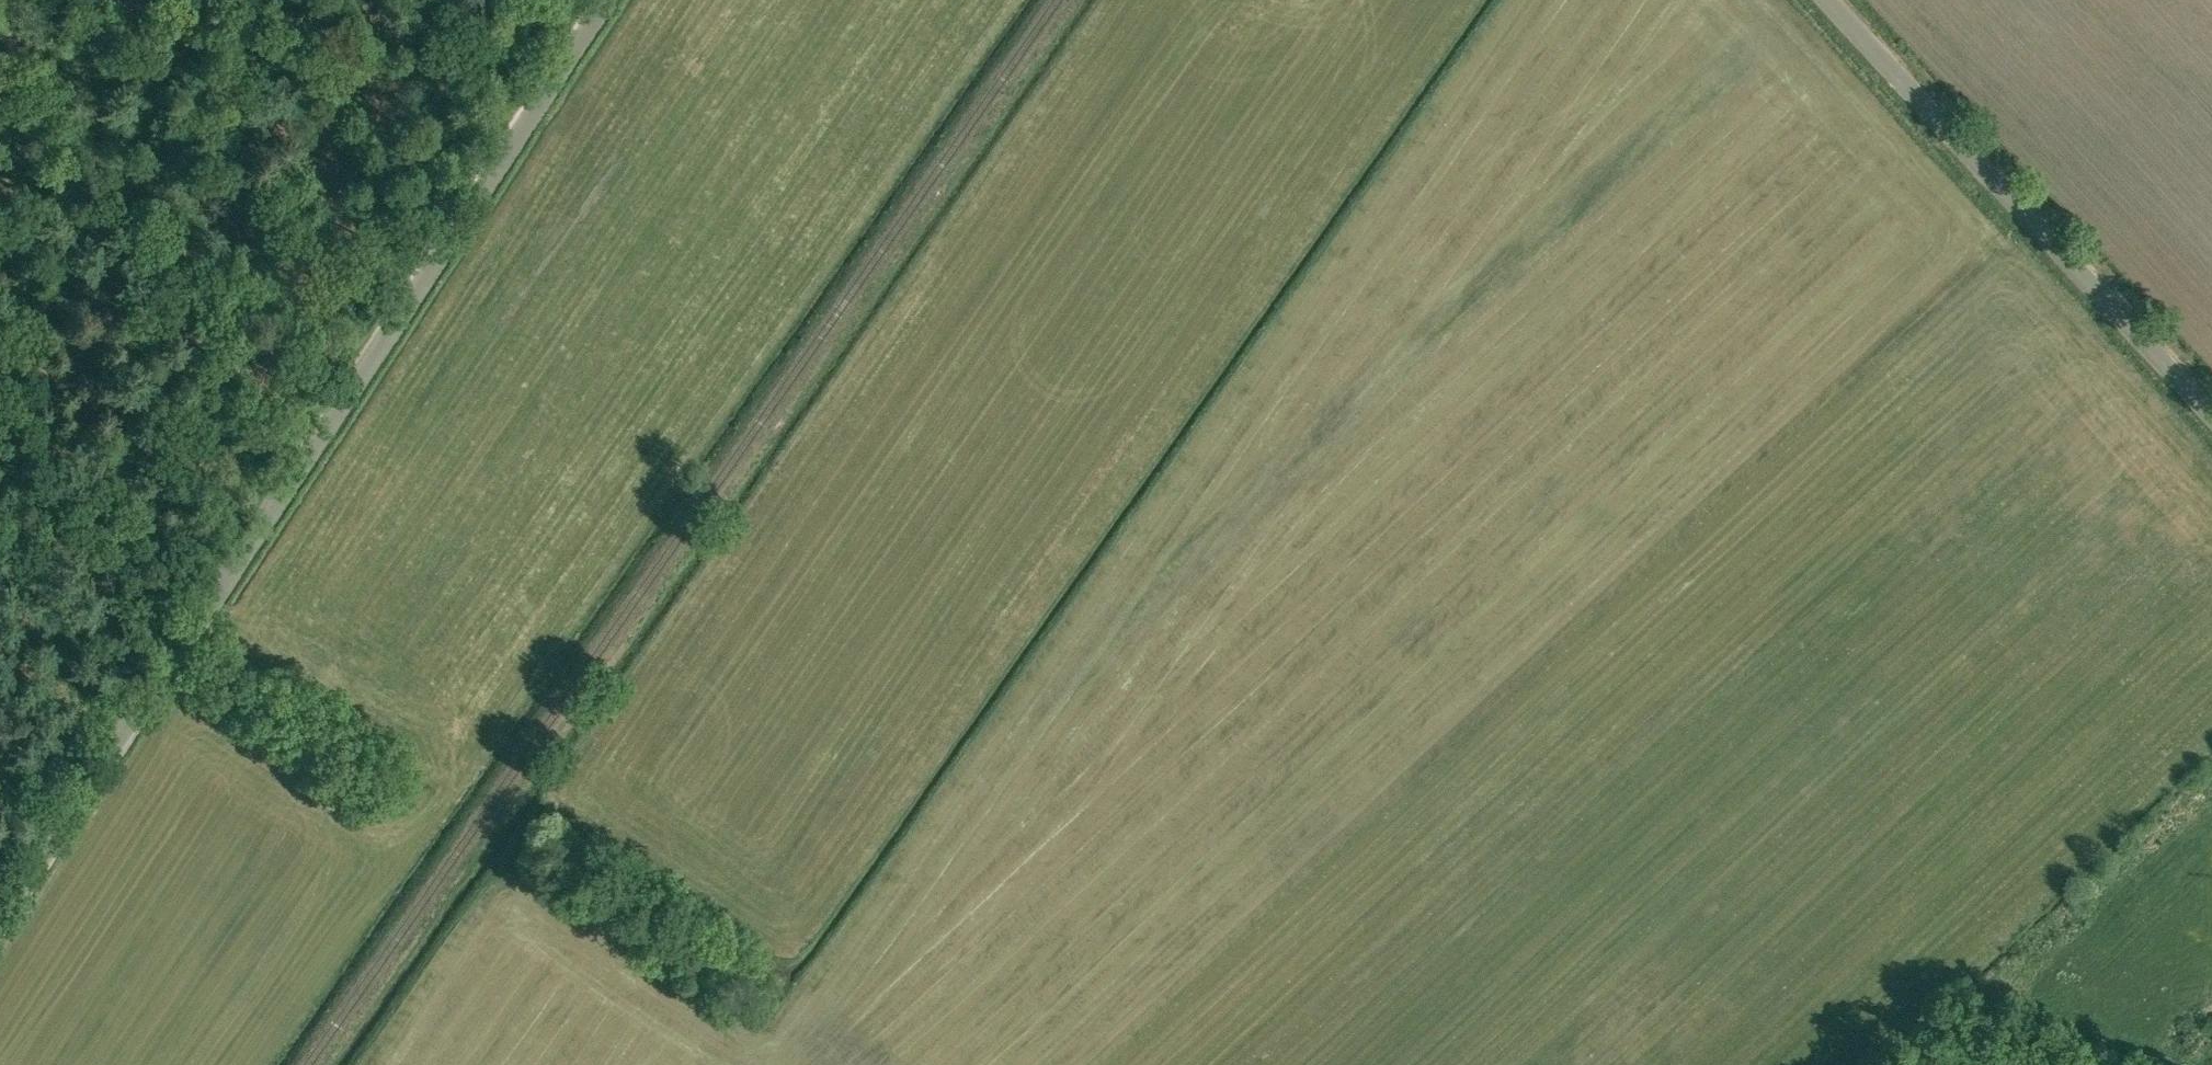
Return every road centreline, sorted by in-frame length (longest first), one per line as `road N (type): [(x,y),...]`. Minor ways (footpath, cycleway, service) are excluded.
road 1 (unclassified): [(0,920),(605,0)]
road 2 (unclassified): [(2211,412),(1831,0)]

